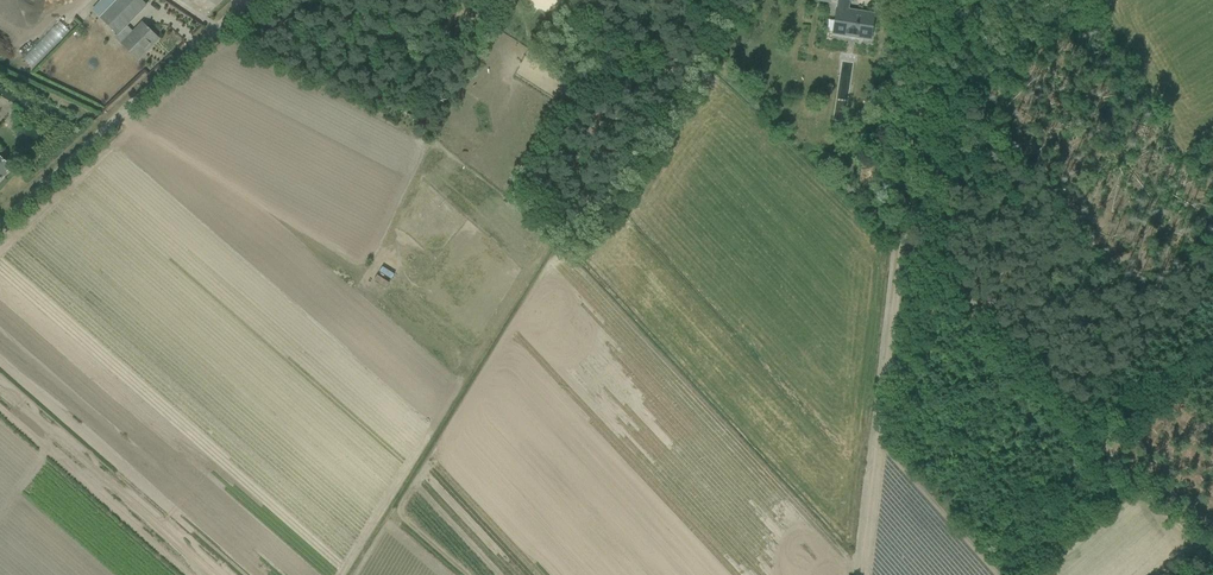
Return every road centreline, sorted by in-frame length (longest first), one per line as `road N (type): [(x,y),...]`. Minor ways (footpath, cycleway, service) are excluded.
road 1 (track): [(860,574),(926,0)]
road 2 (unclassified): [(0,233),(253,0)]

